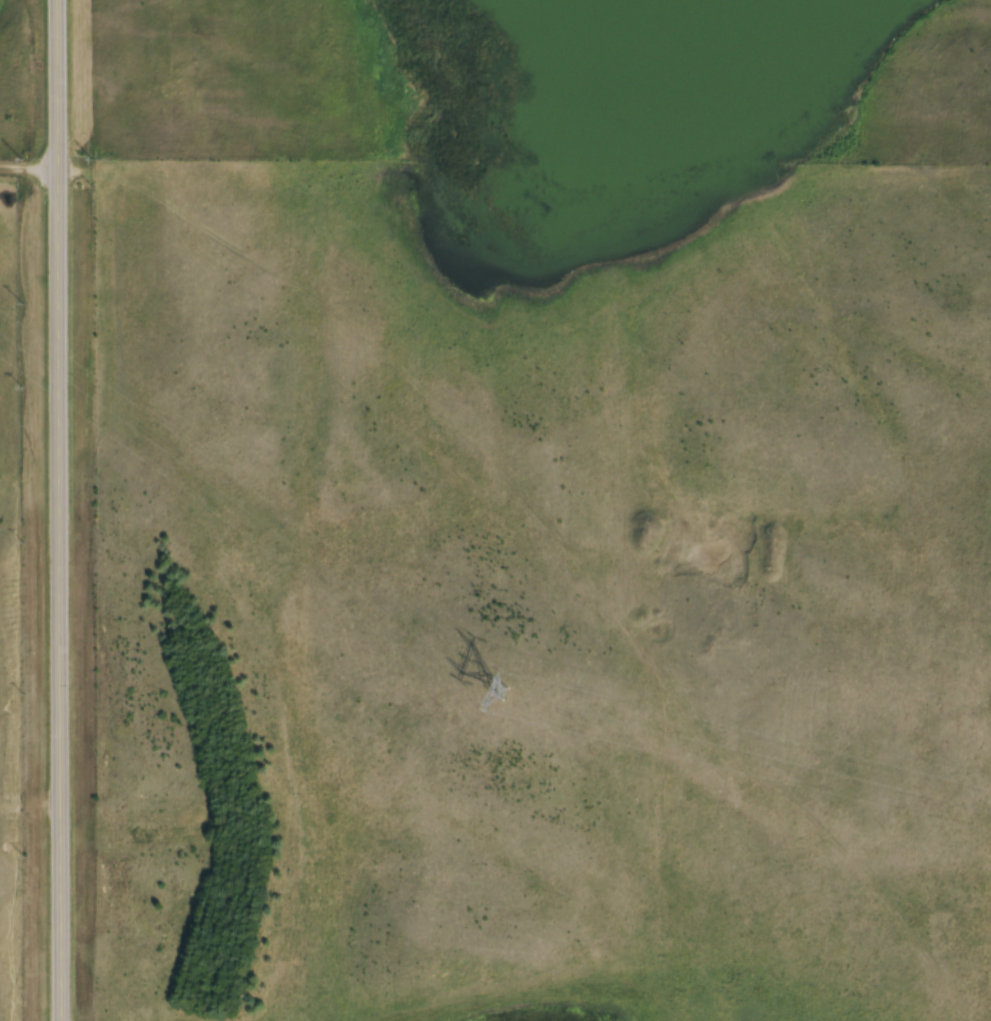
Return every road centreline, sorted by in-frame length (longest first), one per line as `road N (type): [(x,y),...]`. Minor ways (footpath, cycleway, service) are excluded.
road 1 (tertiary): [(66,1020),(63,0)]

